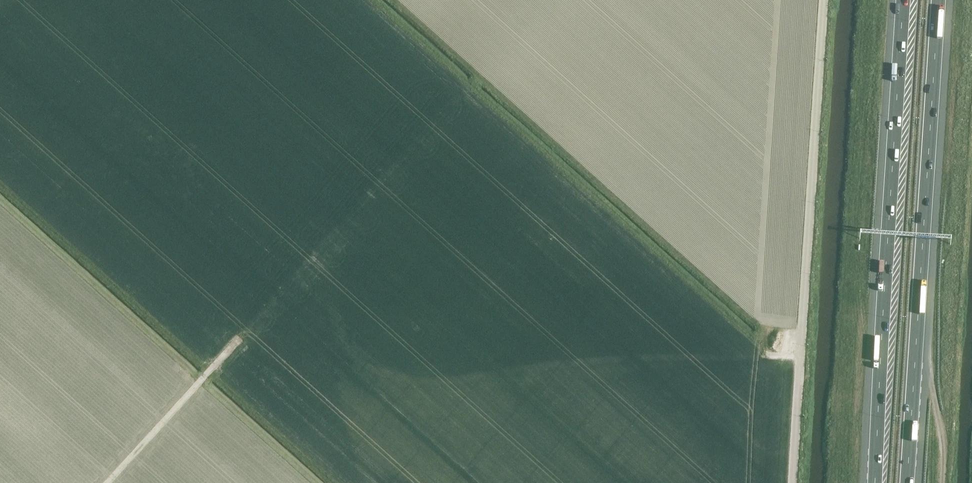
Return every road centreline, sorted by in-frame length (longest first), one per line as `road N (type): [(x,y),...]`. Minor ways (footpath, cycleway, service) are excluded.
road 1 (motorway): [(908,482),(939,0)]
road 2 (motorway): [(903,0),(875,482)]

